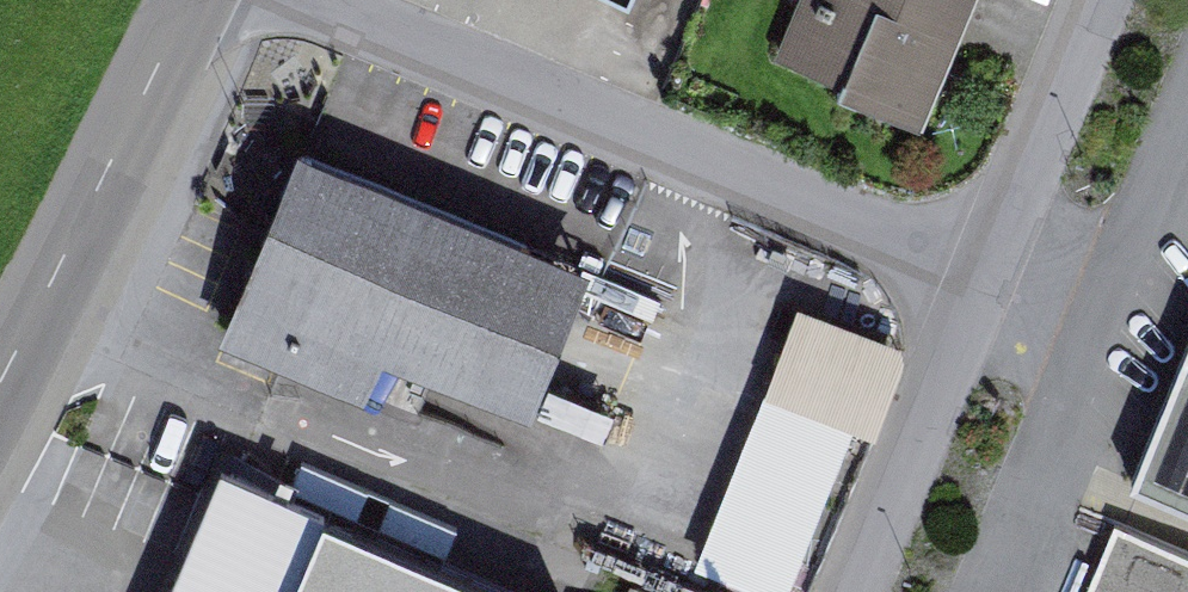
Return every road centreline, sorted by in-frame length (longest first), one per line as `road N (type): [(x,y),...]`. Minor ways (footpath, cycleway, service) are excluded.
road 1 (residential): [(997,285),(322,0)]
road 2 (primary): [(0,381),(197,0)]
road 3 (residential): [(868,591),(997,285)]
road 4 (residential): [(997,285),(1113,0)]

